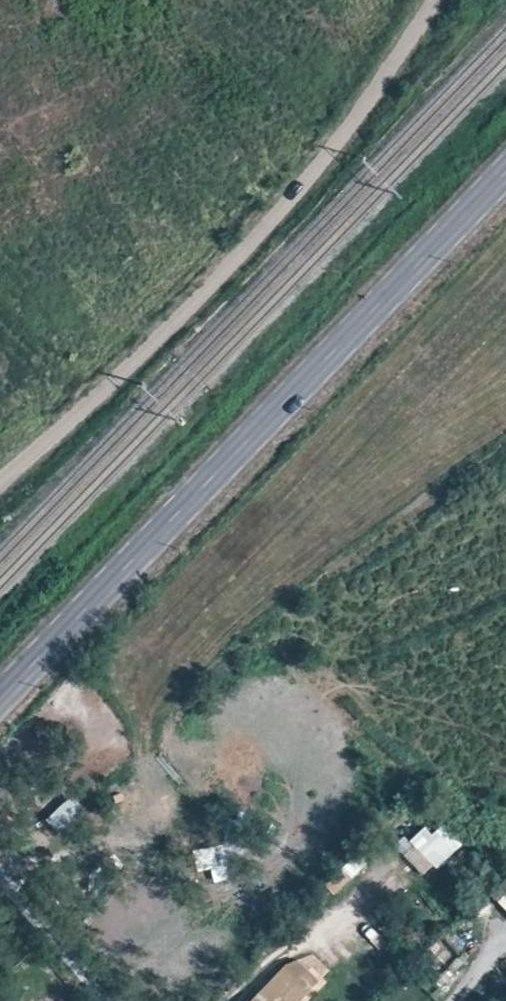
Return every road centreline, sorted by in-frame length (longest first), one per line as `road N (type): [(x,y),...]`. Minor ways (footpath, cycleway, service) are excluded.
road 1 (tertiary): [(0,699),(505,171)]
road 2 (unclassified): [(0,484),(161,338),(280,213),(364,108),(435,0)]
road 3 (residential): [(0,876),(110,1000)]

